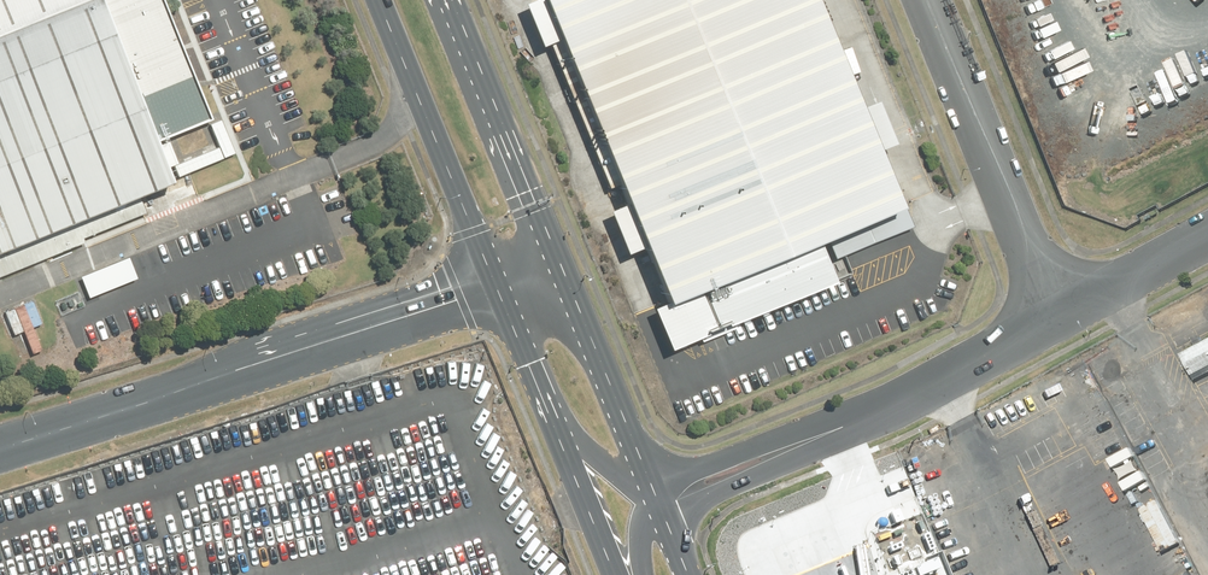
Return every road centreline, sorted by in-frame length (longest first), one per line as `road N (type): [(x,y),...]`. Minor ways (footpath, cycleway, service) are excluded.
road 1 (unclassified): [(0,449),(495,289)]
road 2 (unclassified): [(659,499),(924,388),(1058,319)]
road 3 (unclassified): [(929,0),(1058,319)]
road 4 (primary): [(495,289),(378,0)]
road 5 (primary): [(457,0),(564,267)]
road 6 (primary): [(564,267),(659,499)]
road 7 (primary): [(614,574),(548,414)]
road 8 (unclassified): [(1058,319),(1207,237)]
road 9 (primary): [(659,499),(548,414)]
road 10 (primary): [(548,414),(495,289)]

